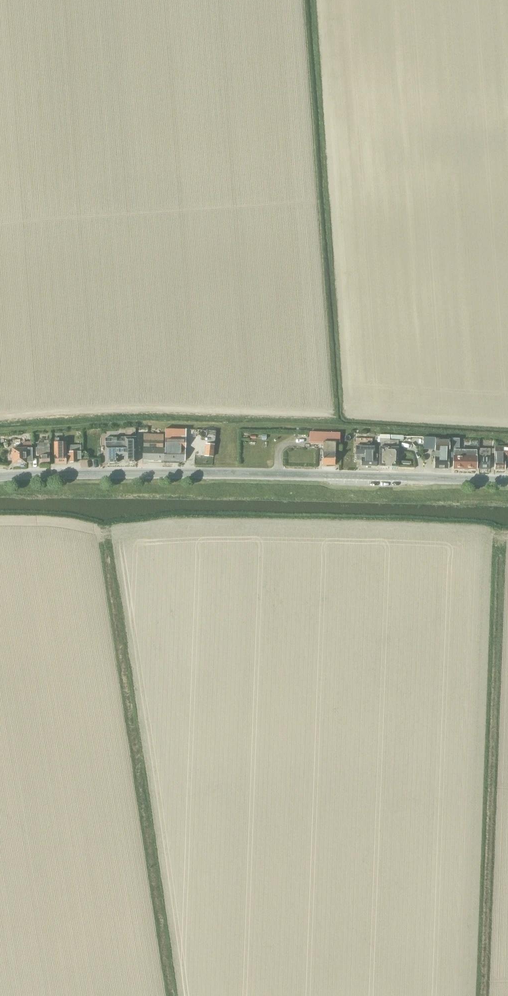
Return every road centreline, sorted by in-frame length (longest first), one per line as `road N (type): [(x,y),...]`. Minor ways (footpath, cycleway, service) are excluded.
road 1 (tertiary): [(0,477),(507,481)]

